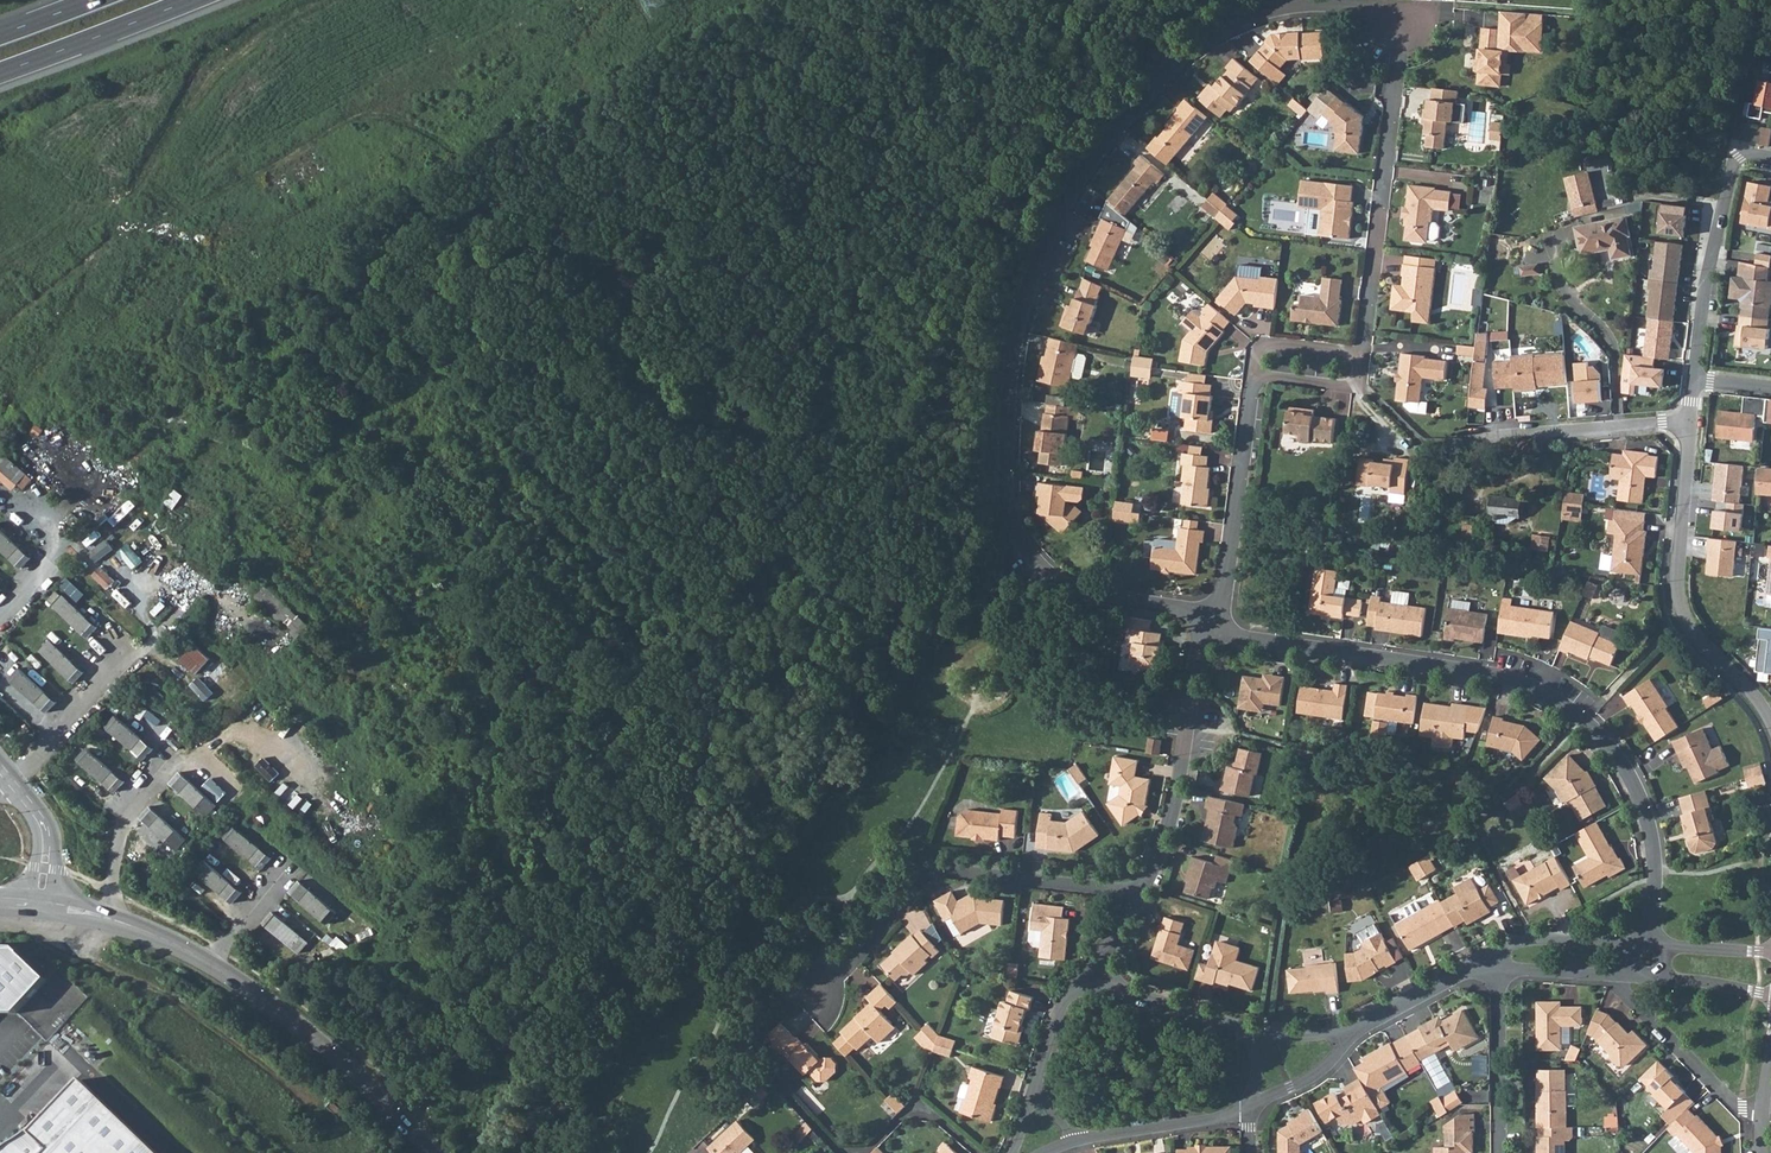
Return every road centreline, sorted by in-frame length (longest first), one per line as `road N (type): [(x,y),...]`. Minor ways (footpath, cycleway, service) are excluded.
road 1 (residential): [(1361,356),(1401,21),(1369,6),(1276,8),(1196,43),(1114,131),(1044,247),(1022,310),(1009,387),(1008,503),(1035,561),(1082,591),(1212,623)]
road 2 (residential): [(1648,947),(1654,851),(1642,807),(1625,769),(1584,720),(1508,679),(1247,639),(1212,623)]
road 3 (residential): [(822,1004),(932,871),(1134,897)]
road 4 (track): [(323,0),(219,65),(142,178),(116,202),(110,238)]
road 5 (residential): [(1770,723),(1697,639),(1680,606),(1689,424)]
road 6 (residential): [(212,965),(331,1052),(430,1152)]
road 7 (residential): [(1212,623),(1162,847),(1134,897)]
road 8 (residential): [(1212,623),(1251,375)]
road 9 (residential): [(1689,424),(1464,445)]
road 10 (residential): [(1694,383),(1731,166)]
road 11 (residential): [(1614,978),(1735,1107),(1760,1119)]
road 12 (trunk): [(0,72),(191,0)]
road 13 (residential): [(1648,947),(1517,944),(1468,970)]
road 14 (residential): [(1498,1152),(1497,971)]
road 15 (residential): [(136,650),(34,763),(10,778)]
road 16 (residential): [(109,916),(130,803),(172,756)]
road 17 (residential): [(1079,1140),(1249,1109)]
road 18 (residential): [(1731,166),(1742,69),(1731,0)]
road 19 (residential): [(1241,1029),(1088,975)]
road 20 (residential): [(1614,978),(1770,995)]
road 21 (residential): [(10,778),(44,825),(43,906)]
road 22 (residential): [(1350,1034),(1468,970)]
road 23 (residential): [(1251,375),(1349,387),(1361,356)]
road 24 (residential): [(212,965),(290,859)]
road 25 (residential): [(1361,356),(1264,346),(1251,375)]
road 26 (residential): [(1249,1109),(1317,1073),(1350,1034)]
road 27 (residential): [(1088,975),(1058,1019),(1034,1089)]
road 28 (residential): [(1770,952),(1648,947)]

